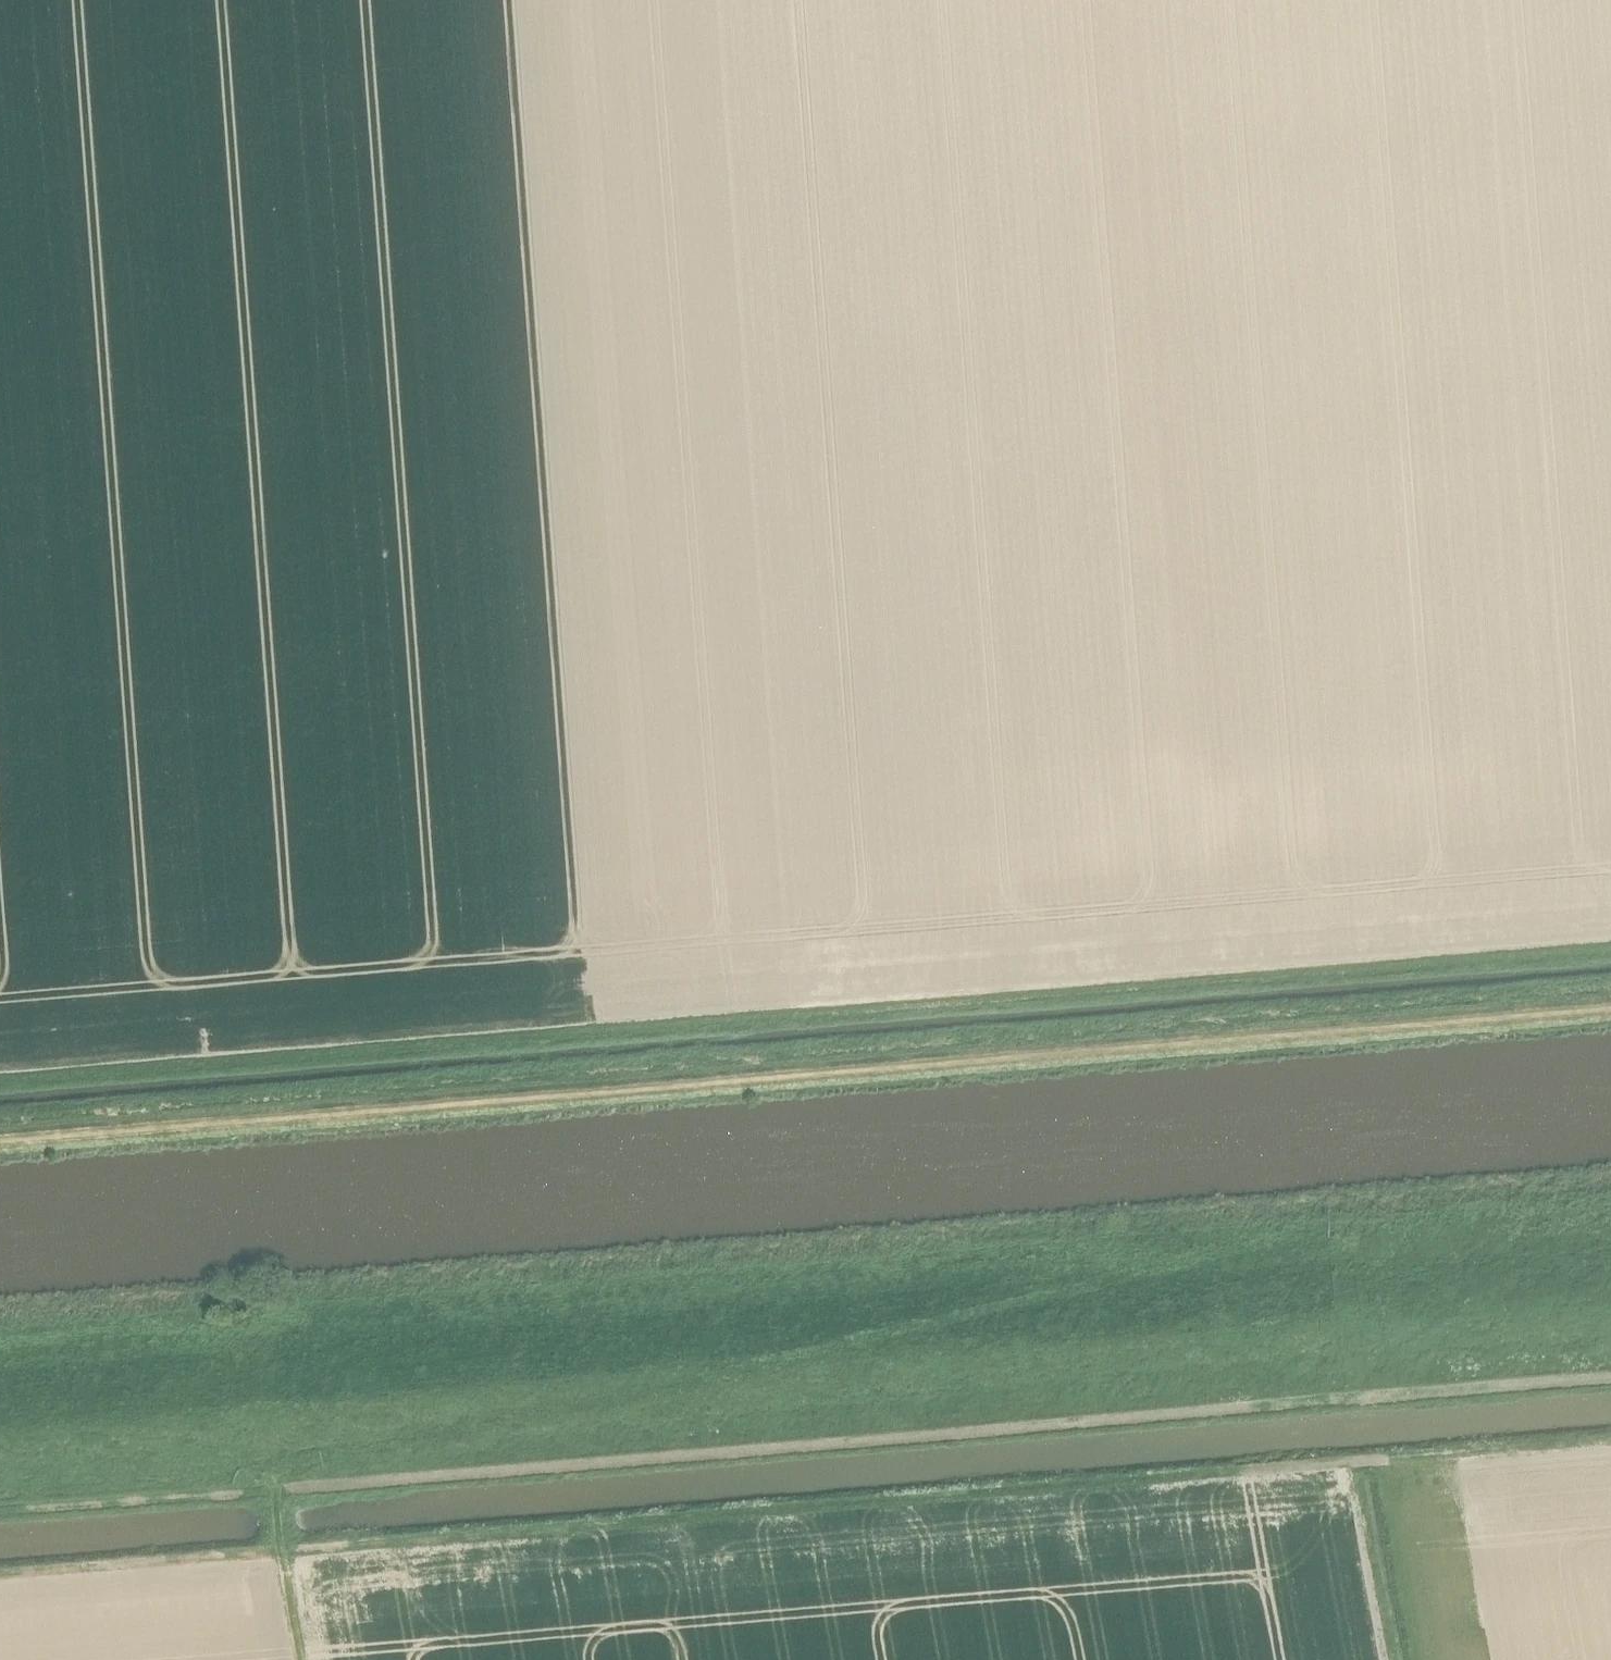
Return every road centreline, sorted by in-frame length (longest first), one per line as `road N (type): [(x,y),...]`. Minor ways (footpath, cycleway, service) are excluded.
road 1 (track): [(303,1659),(275,1497)]

